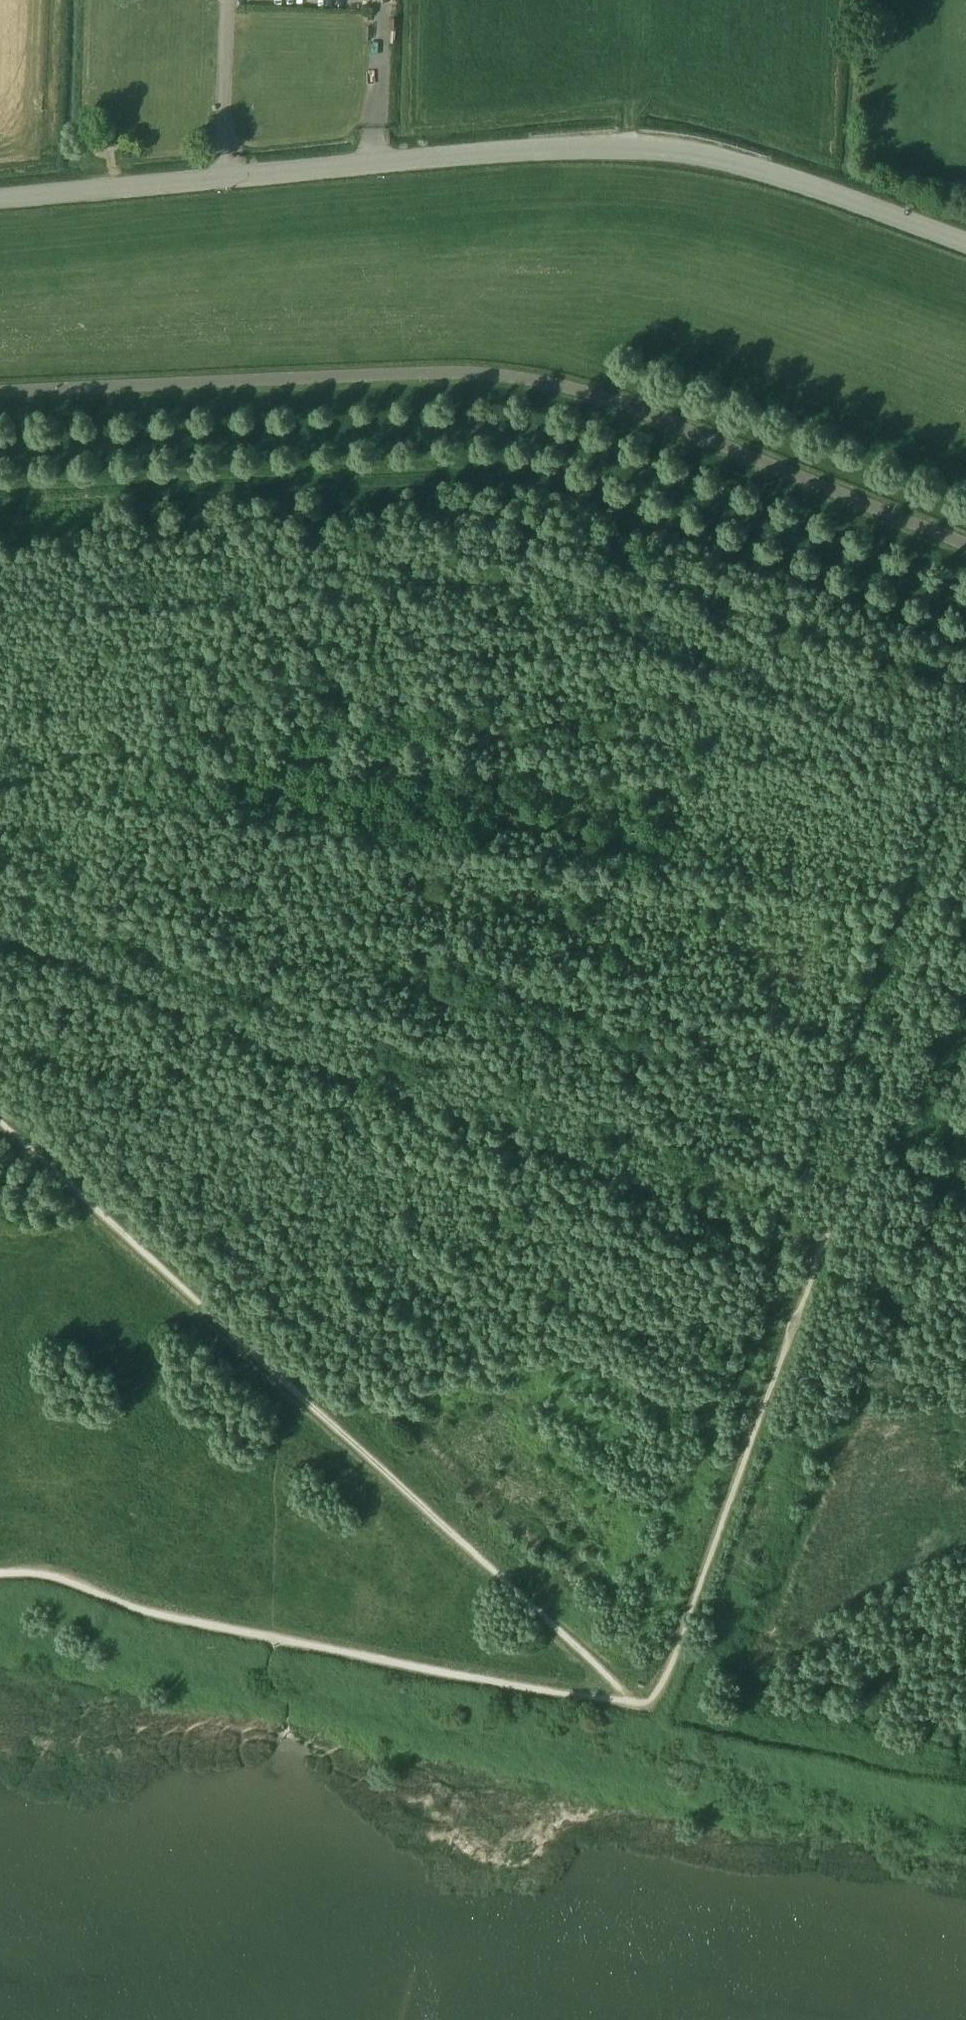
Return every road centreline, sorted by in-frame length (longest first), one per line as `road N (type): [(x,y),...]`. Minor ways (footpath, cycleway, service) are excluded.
road 1 (unclassified): [(965,247),(695,152),(606,145),(0,197)]

